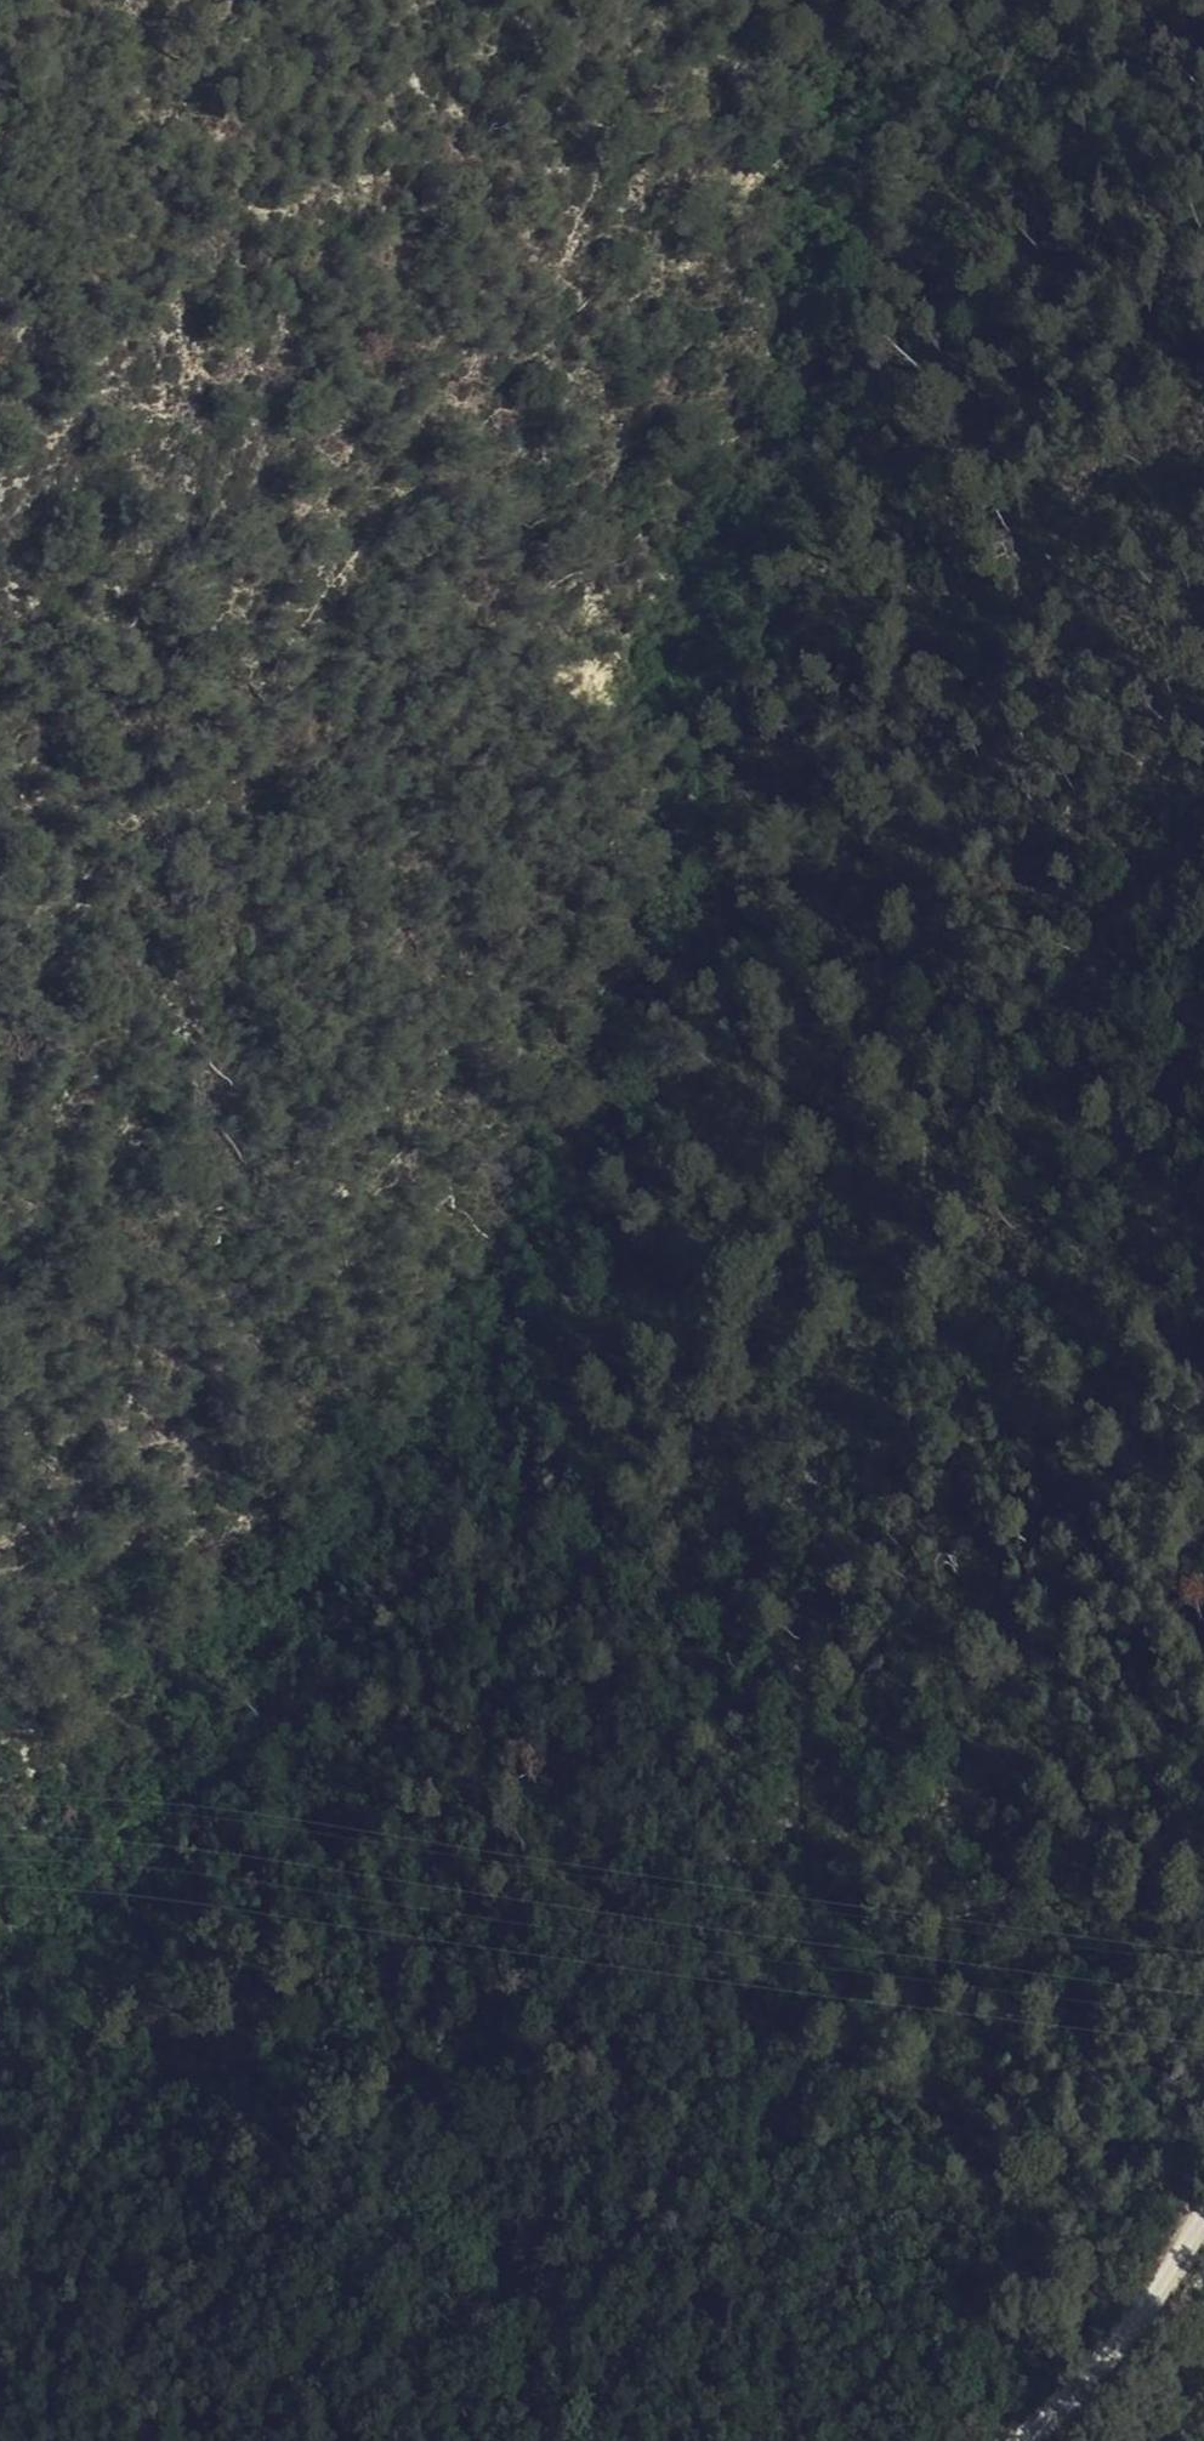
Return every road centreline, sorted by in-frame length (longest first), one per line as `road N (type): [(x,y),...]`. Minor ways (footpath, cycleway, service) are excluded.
road 1 (track): [(0,1715),(56,1658),(177,1493),(175,1464),(153,1457),(0,1534)]
road 2 (track): [(1029,2440),(1112,2354),(1203,2226)]

